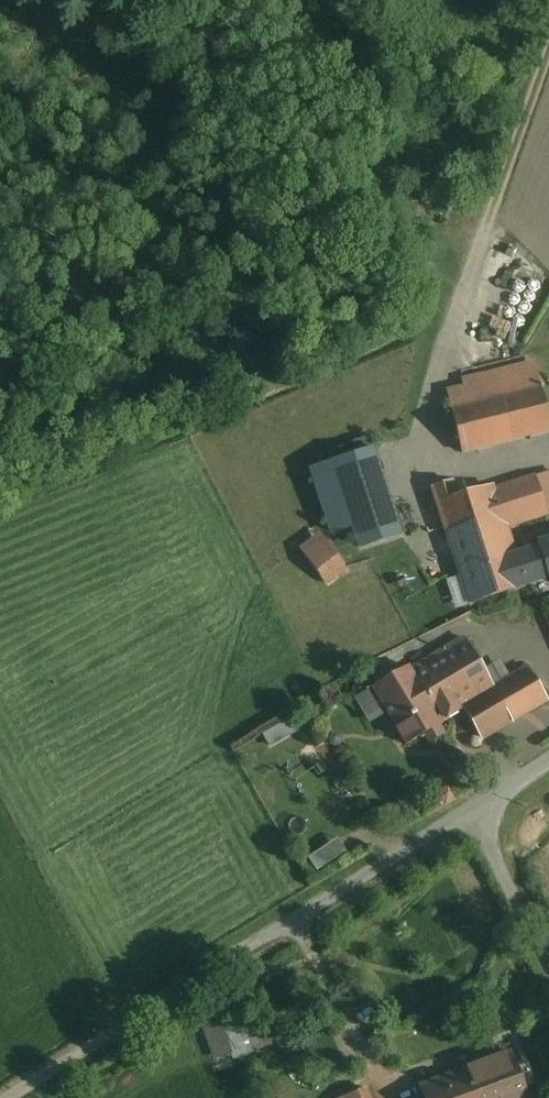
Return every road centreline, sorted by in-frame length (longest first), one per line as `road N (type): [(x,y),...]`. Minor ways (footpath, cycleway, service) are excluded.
road 1 (unclassified): [(470,810),(157,1005)]
road 2 (track): [(548,50),(485,234)]
road 3 (unclassified): [(548,975),(470,810)]
road 4 (track): [(7,1097),(157,1005)]

